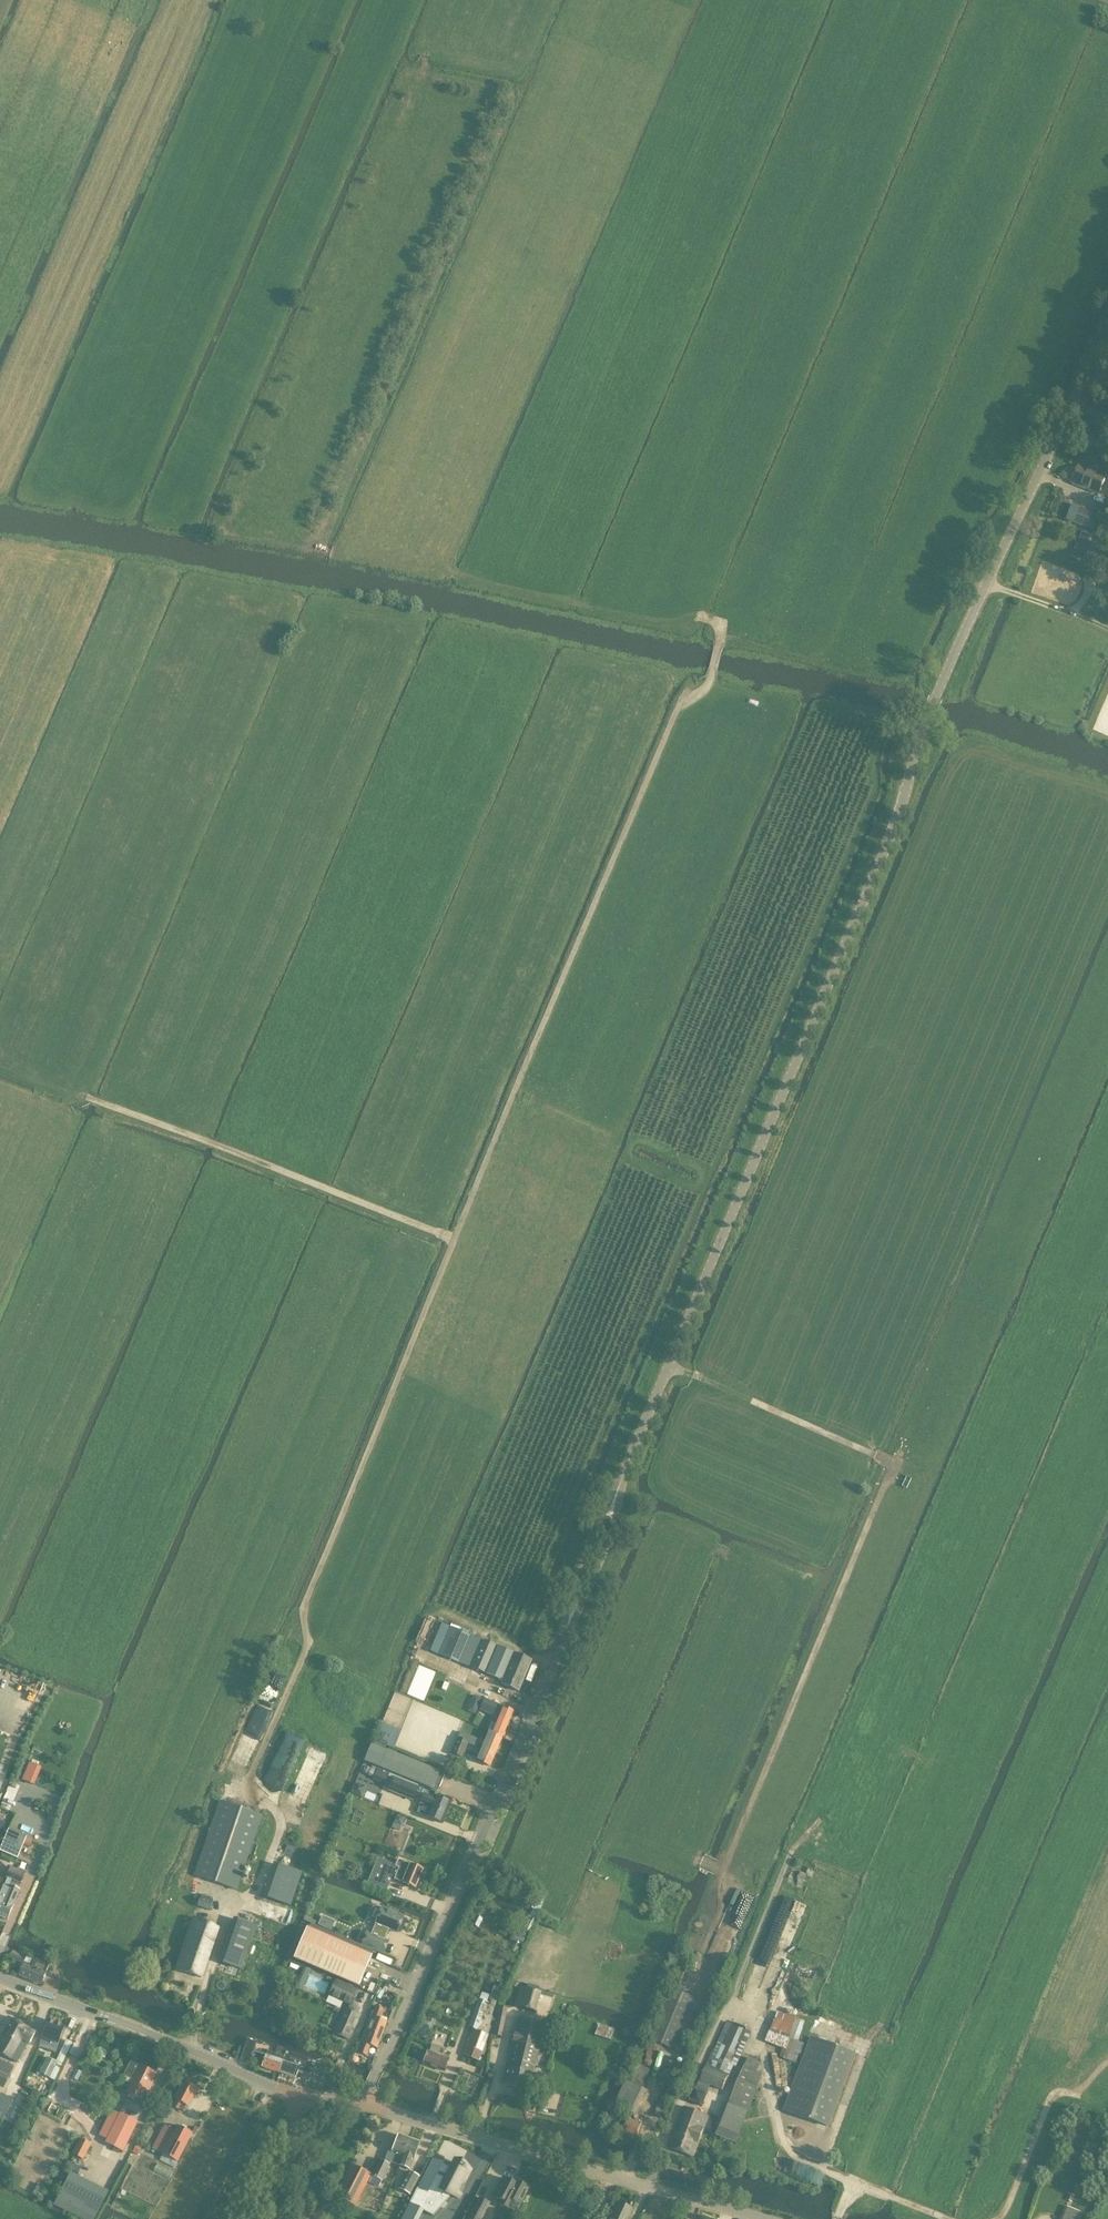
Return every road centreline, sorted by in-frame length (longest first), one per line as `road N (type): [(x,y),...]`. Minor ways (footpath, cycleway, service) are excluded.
road 1 (tertiary): [(365,2104),(898,828),(925,727),(1107,304)]
road 2 (track): [(254,1779),(301,1677),(306,1599),(515,1093),(657,765),(680,717),(710,691),(720,640),(701,622)]
road 3 (track): [(649,2189),(665,2147),(647,2109),(667,2052),(680,2054),(703,2006),(693,1988),(726,1909),(728,1867),(893,1466),(754,1402)]
road 4 (tertiary): [(365,2104),(765,2218)]
road 5 (tertiary): [(0,1979),(303,2101)]
road 6 (track): [(769,2058),(784,2132),(799,2157),(947,2218)]
road 7 (track): [(997,2218),(1049,2102),(1058,2092),(1075,2094),(1107,2062)]
road 8 (unclassified): [(245,2218),(303,2101)]

